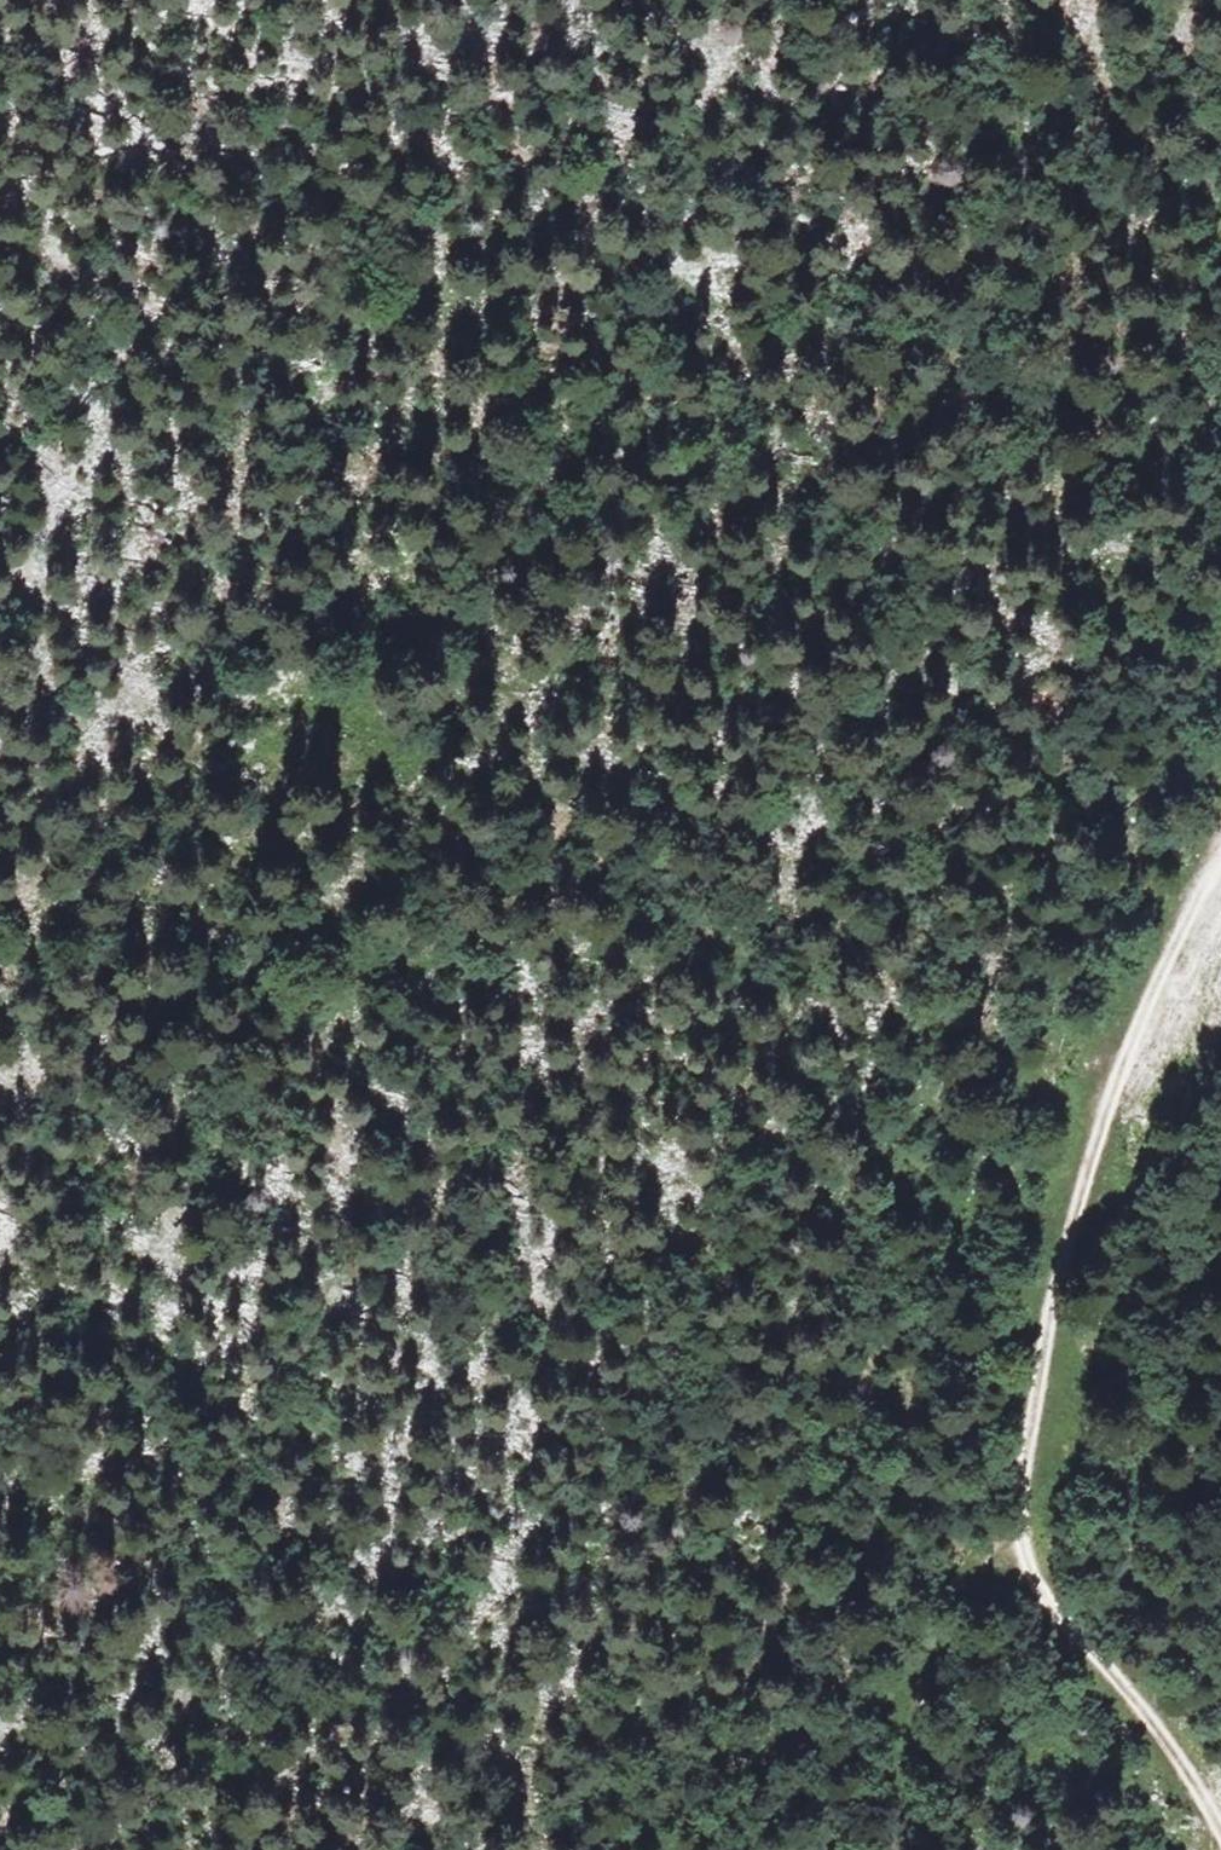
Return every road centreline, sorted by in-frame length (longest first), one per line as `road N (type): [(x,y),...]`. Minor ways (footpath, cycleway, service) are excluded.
road 1 (track): [(1019,1514),(1060,1287),(1097,1146),(1204,871)]
road 2 (track): [(1220,1824),(1175,1747),(1031,1571),(1019,1514)]
road 3 (track): [(906,1849),(901,1785),(918,1706),(961,1602),(1019,1514)]

